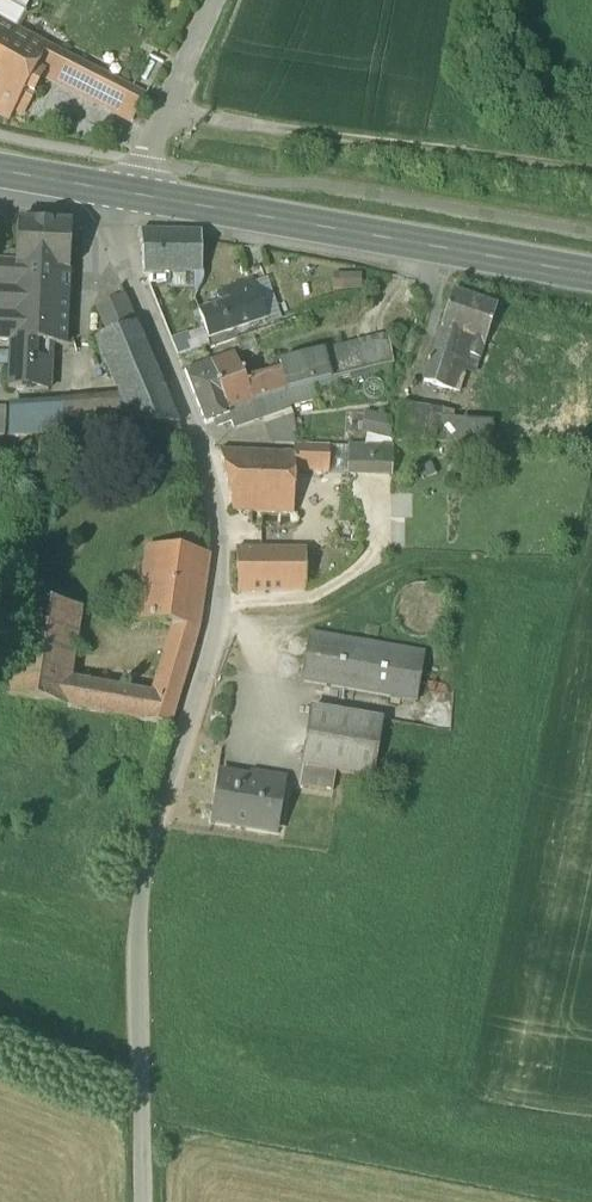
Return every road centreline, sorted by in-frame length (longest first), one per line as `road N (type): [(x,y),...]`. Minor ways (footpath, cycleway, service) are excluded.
road 1 (unclassified): [(126,193),(113,235),(206,453),(225,552),(215,636),(154,822),(139,908),(144,1201)]
road 2 (secondary): [(591,274),(126,193)]
road 3 (track): [(165,109),(591,173)]
road 4 (residential): [(216,0),(140,163)]
road 5 (secondary): [(126,193),(0,172)]

